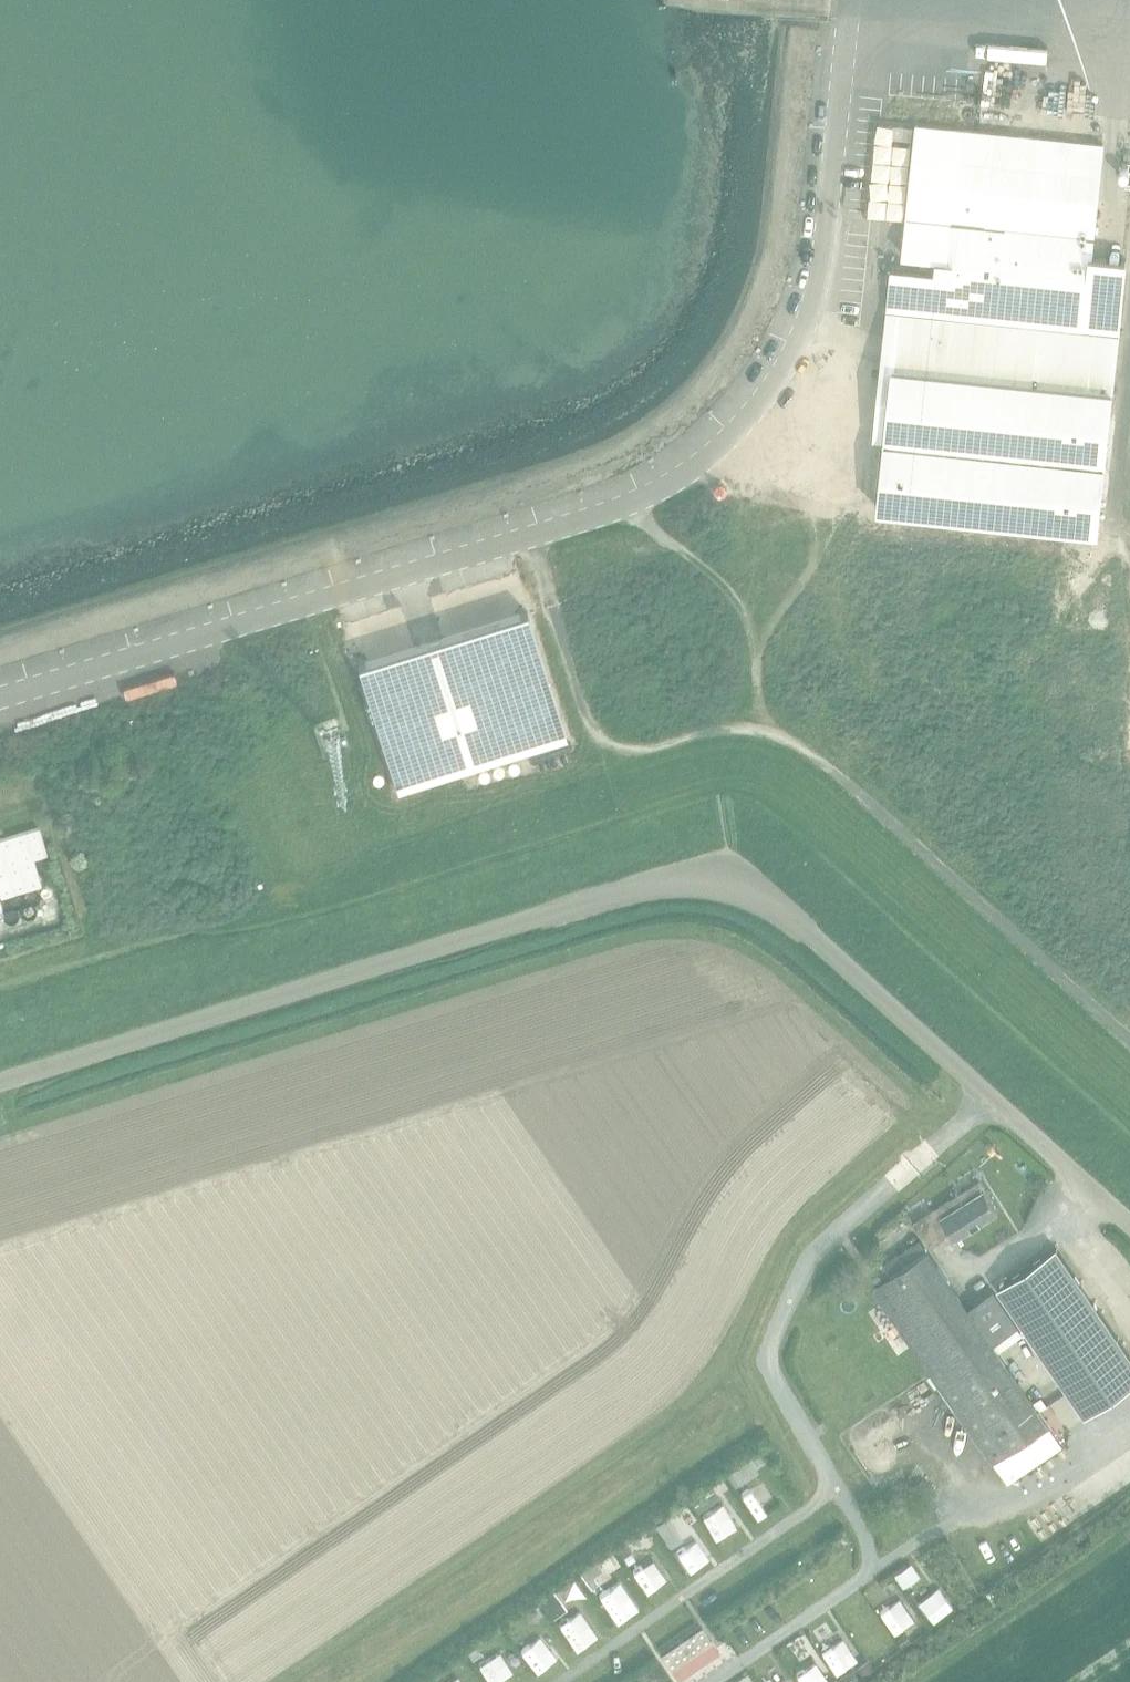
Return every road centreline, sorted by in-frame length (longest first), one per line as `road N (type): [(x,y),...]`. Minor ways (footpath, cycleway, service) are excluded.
road 1 (unclassified): [(0,1082),(477,936),(652,885),(692,882),(730,888),(797,926),(1129,1225)]
road 2 (unclassified): [(0,694),(635,504),(730,439),(791,360),(814,294),(842,0)]

